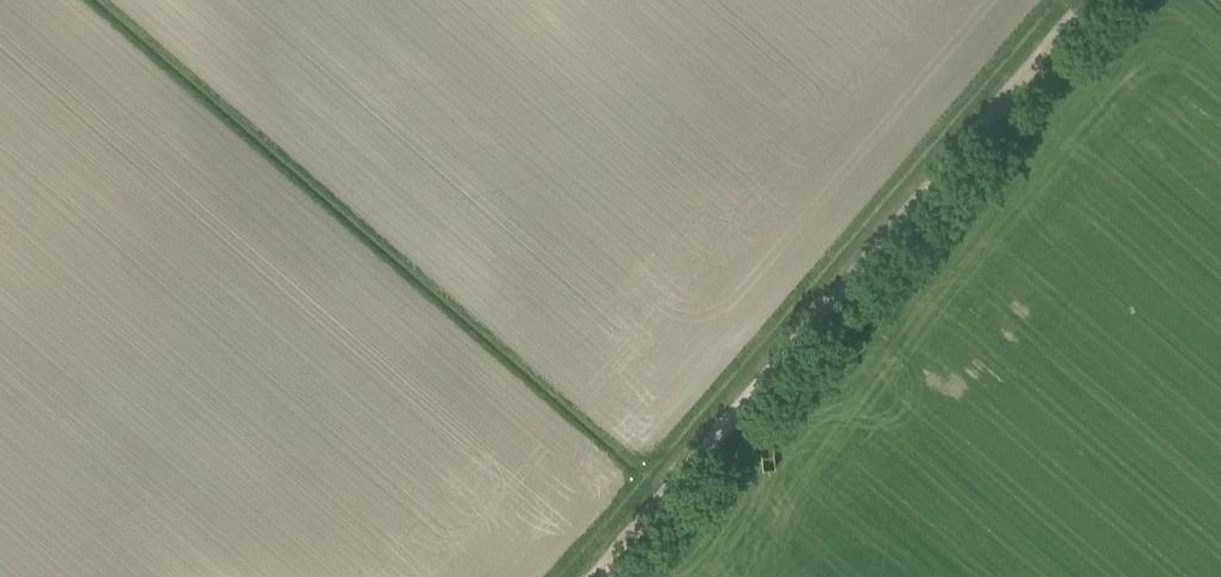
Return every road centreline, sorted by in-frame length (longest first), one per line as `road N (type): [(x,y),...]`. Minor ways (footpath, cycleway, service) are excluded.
road 1 (track): [(1091,0),(595,576)]

